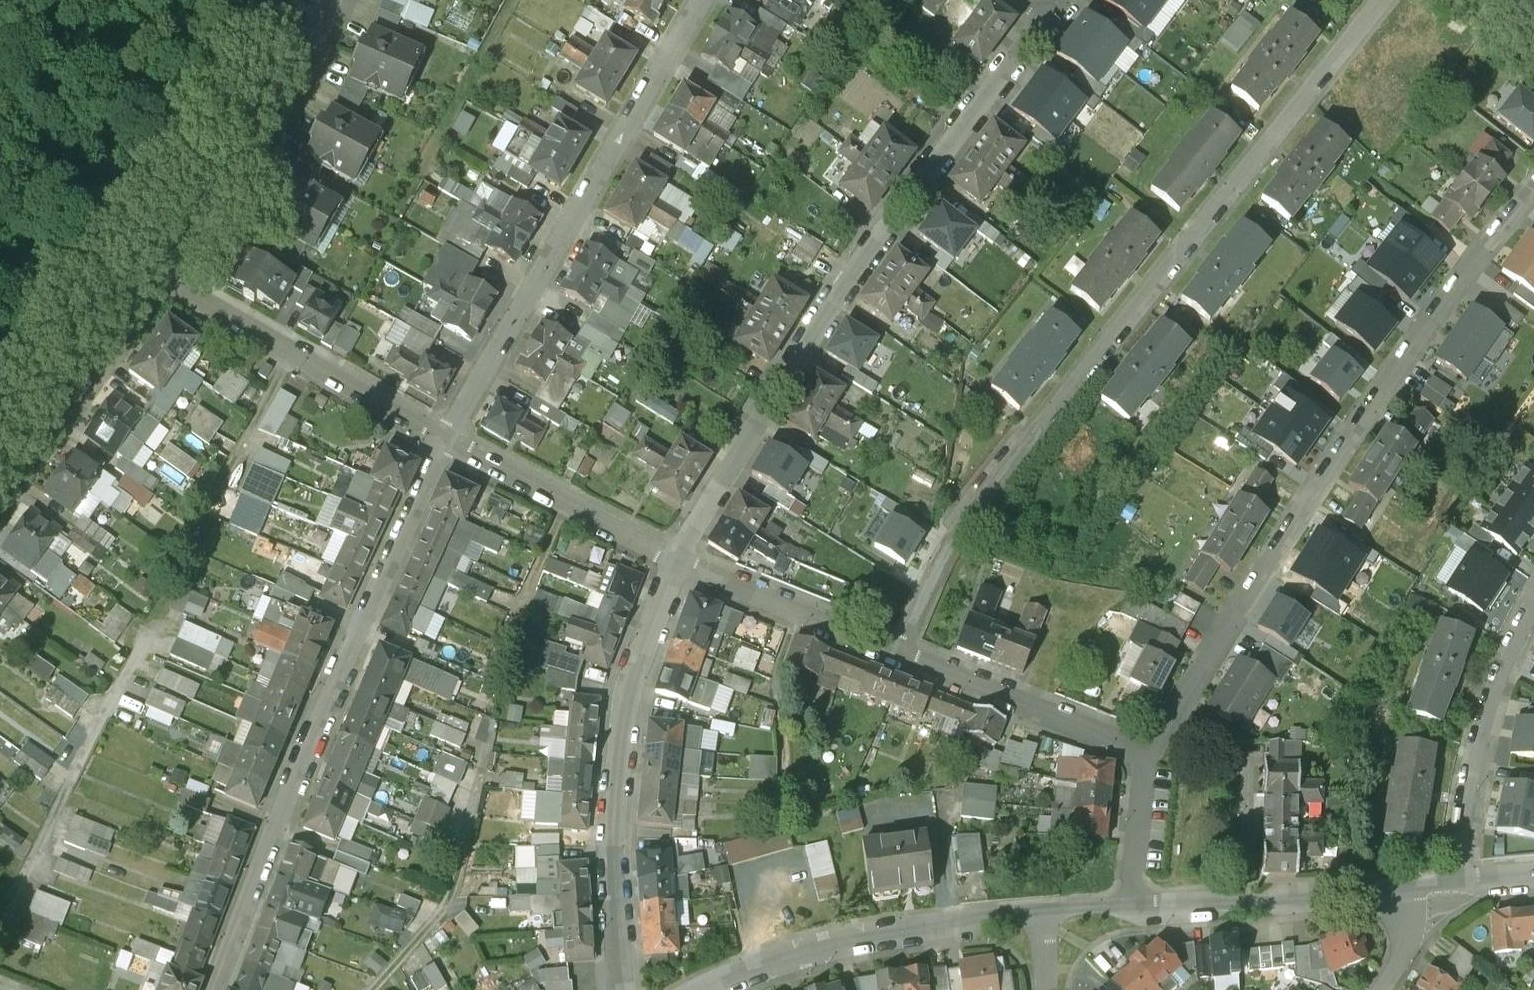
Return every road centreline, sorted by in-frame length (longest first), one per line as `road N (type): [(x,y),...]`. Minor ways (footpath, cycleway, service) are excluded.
road 1 (residential): [(906,649),(925,591),(984,494),(1382,0)]
road 2 (residential): [(1533,186),(1387,372),(1184,675),(1142,758)]
road 3 (residential): [(1035,21),(811,324),(710,480),(677,556)]
road 4 (residential): [(211,989),(442,440)]
road 5 (residential): [(442,440),(702,0)]
road 6 (residential): [(677,556),(650,618),(624,729),(613,837),(622,989)]
road 7 (residential): [(1051,912),(912,924),(816,944),(707,989)]
road 8 (residential): [(157,271),(442,440)]
road 9 (residential): [(157,271),(303,57),(327,0)]
road 10 (residential): [(1449,881),(1137,904)]
road 11 (residential): [(1449,881),(1489,706),(1533,594)]
road 12 (residential): [(0,482),(157,271)]
road 13 (residential): [(906,649),(1108,727),(1142,758)]
road 14 (residential): [(442,440),(677,556)]
road 15 (residential): [(677,556),(906,649)]
road 16 (residential): [(1142,758),(1137,904)]
road 17 (residential): [(1379,989),(1449,881)]

